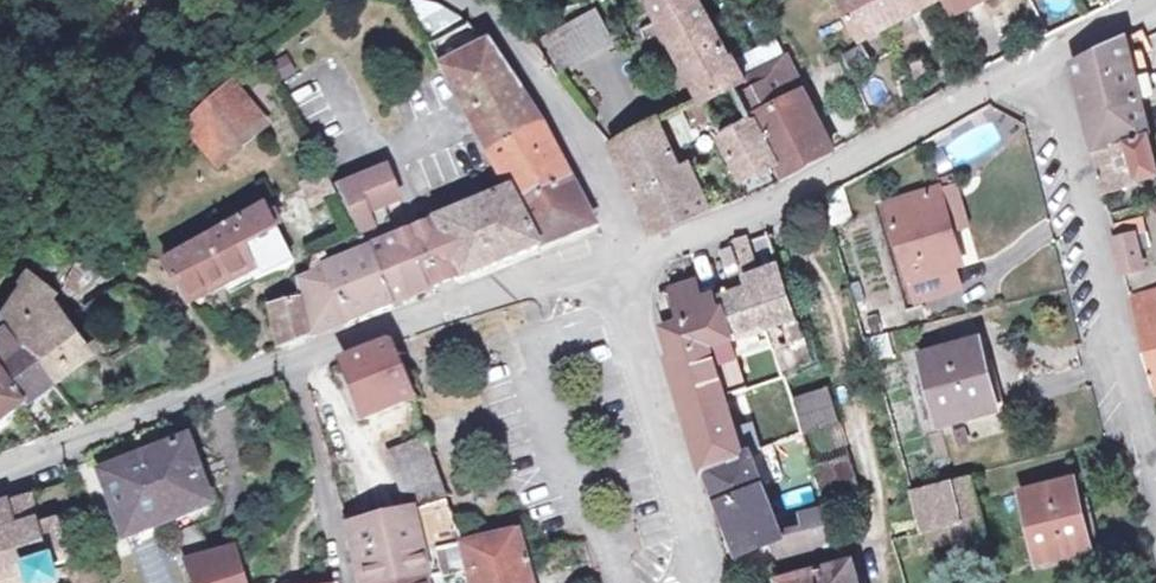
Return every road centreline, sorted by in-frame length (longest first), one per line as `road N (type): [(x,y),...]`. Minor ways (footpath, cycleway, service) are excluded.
road 1 (residential): [(621,266),(404,326),(0,472)]
road 2 (residential): [(621,266),(866,154),(962,99),(1042,86)]
road 3 (residential): [(1042,86),(1057,104),(1155,502)]
road 4 (residential): [(621,266),(627,325),(702,582)]
road 5 (residential): [(453,0),(466,4),(571,130),(612,205),(621,266)]
road 6 (residential): [(1042,86),(1075,39),(1135,7)]

